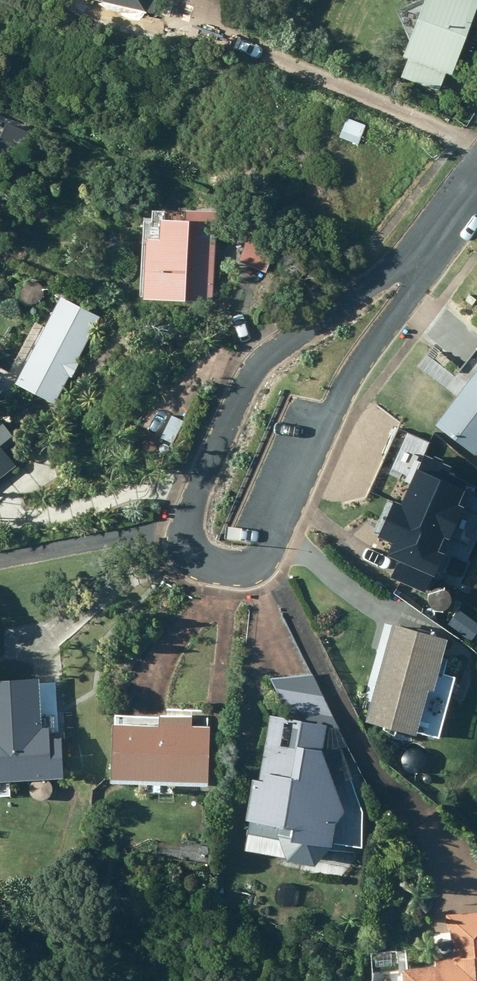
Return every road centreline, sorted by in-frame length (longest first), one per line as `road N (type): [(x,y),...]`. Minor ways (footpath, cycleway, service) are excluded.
road 1 (residential): [(467,204),(357,367),(267,561),(241,572),(191,556),(182,537),(248,377),(375,280)]

